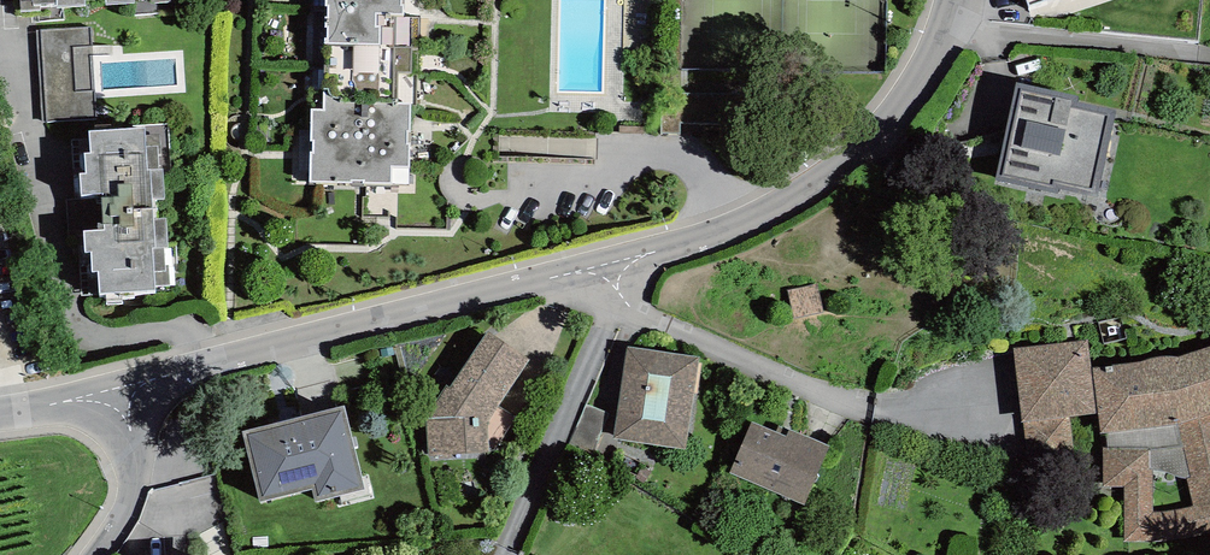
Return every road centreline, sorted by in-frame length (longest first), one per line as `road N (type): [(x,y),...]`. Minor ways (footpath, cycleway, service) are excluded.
road 1 (residential): [(128,395),(631,256),(725,212),(814,164),(902,91),(947,25),(953,0)]
road 2 (residential): [(128,395),(138,488),(99,554)]
road 3 (residential): [(0,411),(128,395)]

